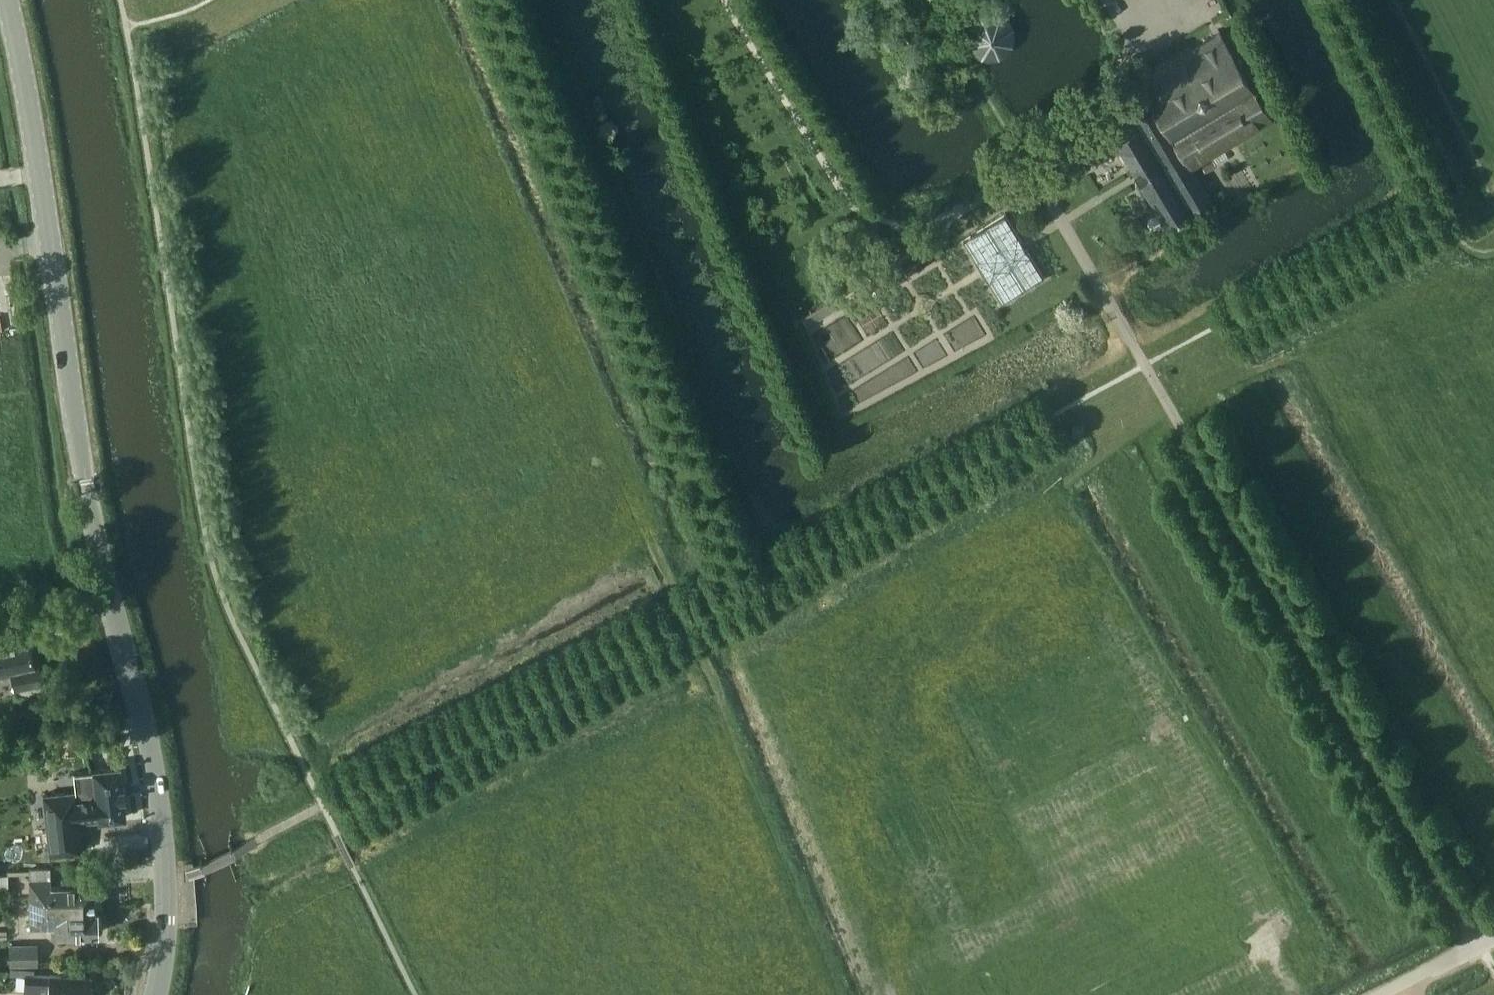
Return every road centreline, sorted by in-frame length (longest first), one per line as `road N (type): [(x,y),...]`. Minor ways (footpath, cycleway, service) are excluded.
road 1 (secondary): [(157,994),(166,920),(157,780),(86,481),(7,0)]
road 2 (unclassified): [(1380,994),(1493,937)]

